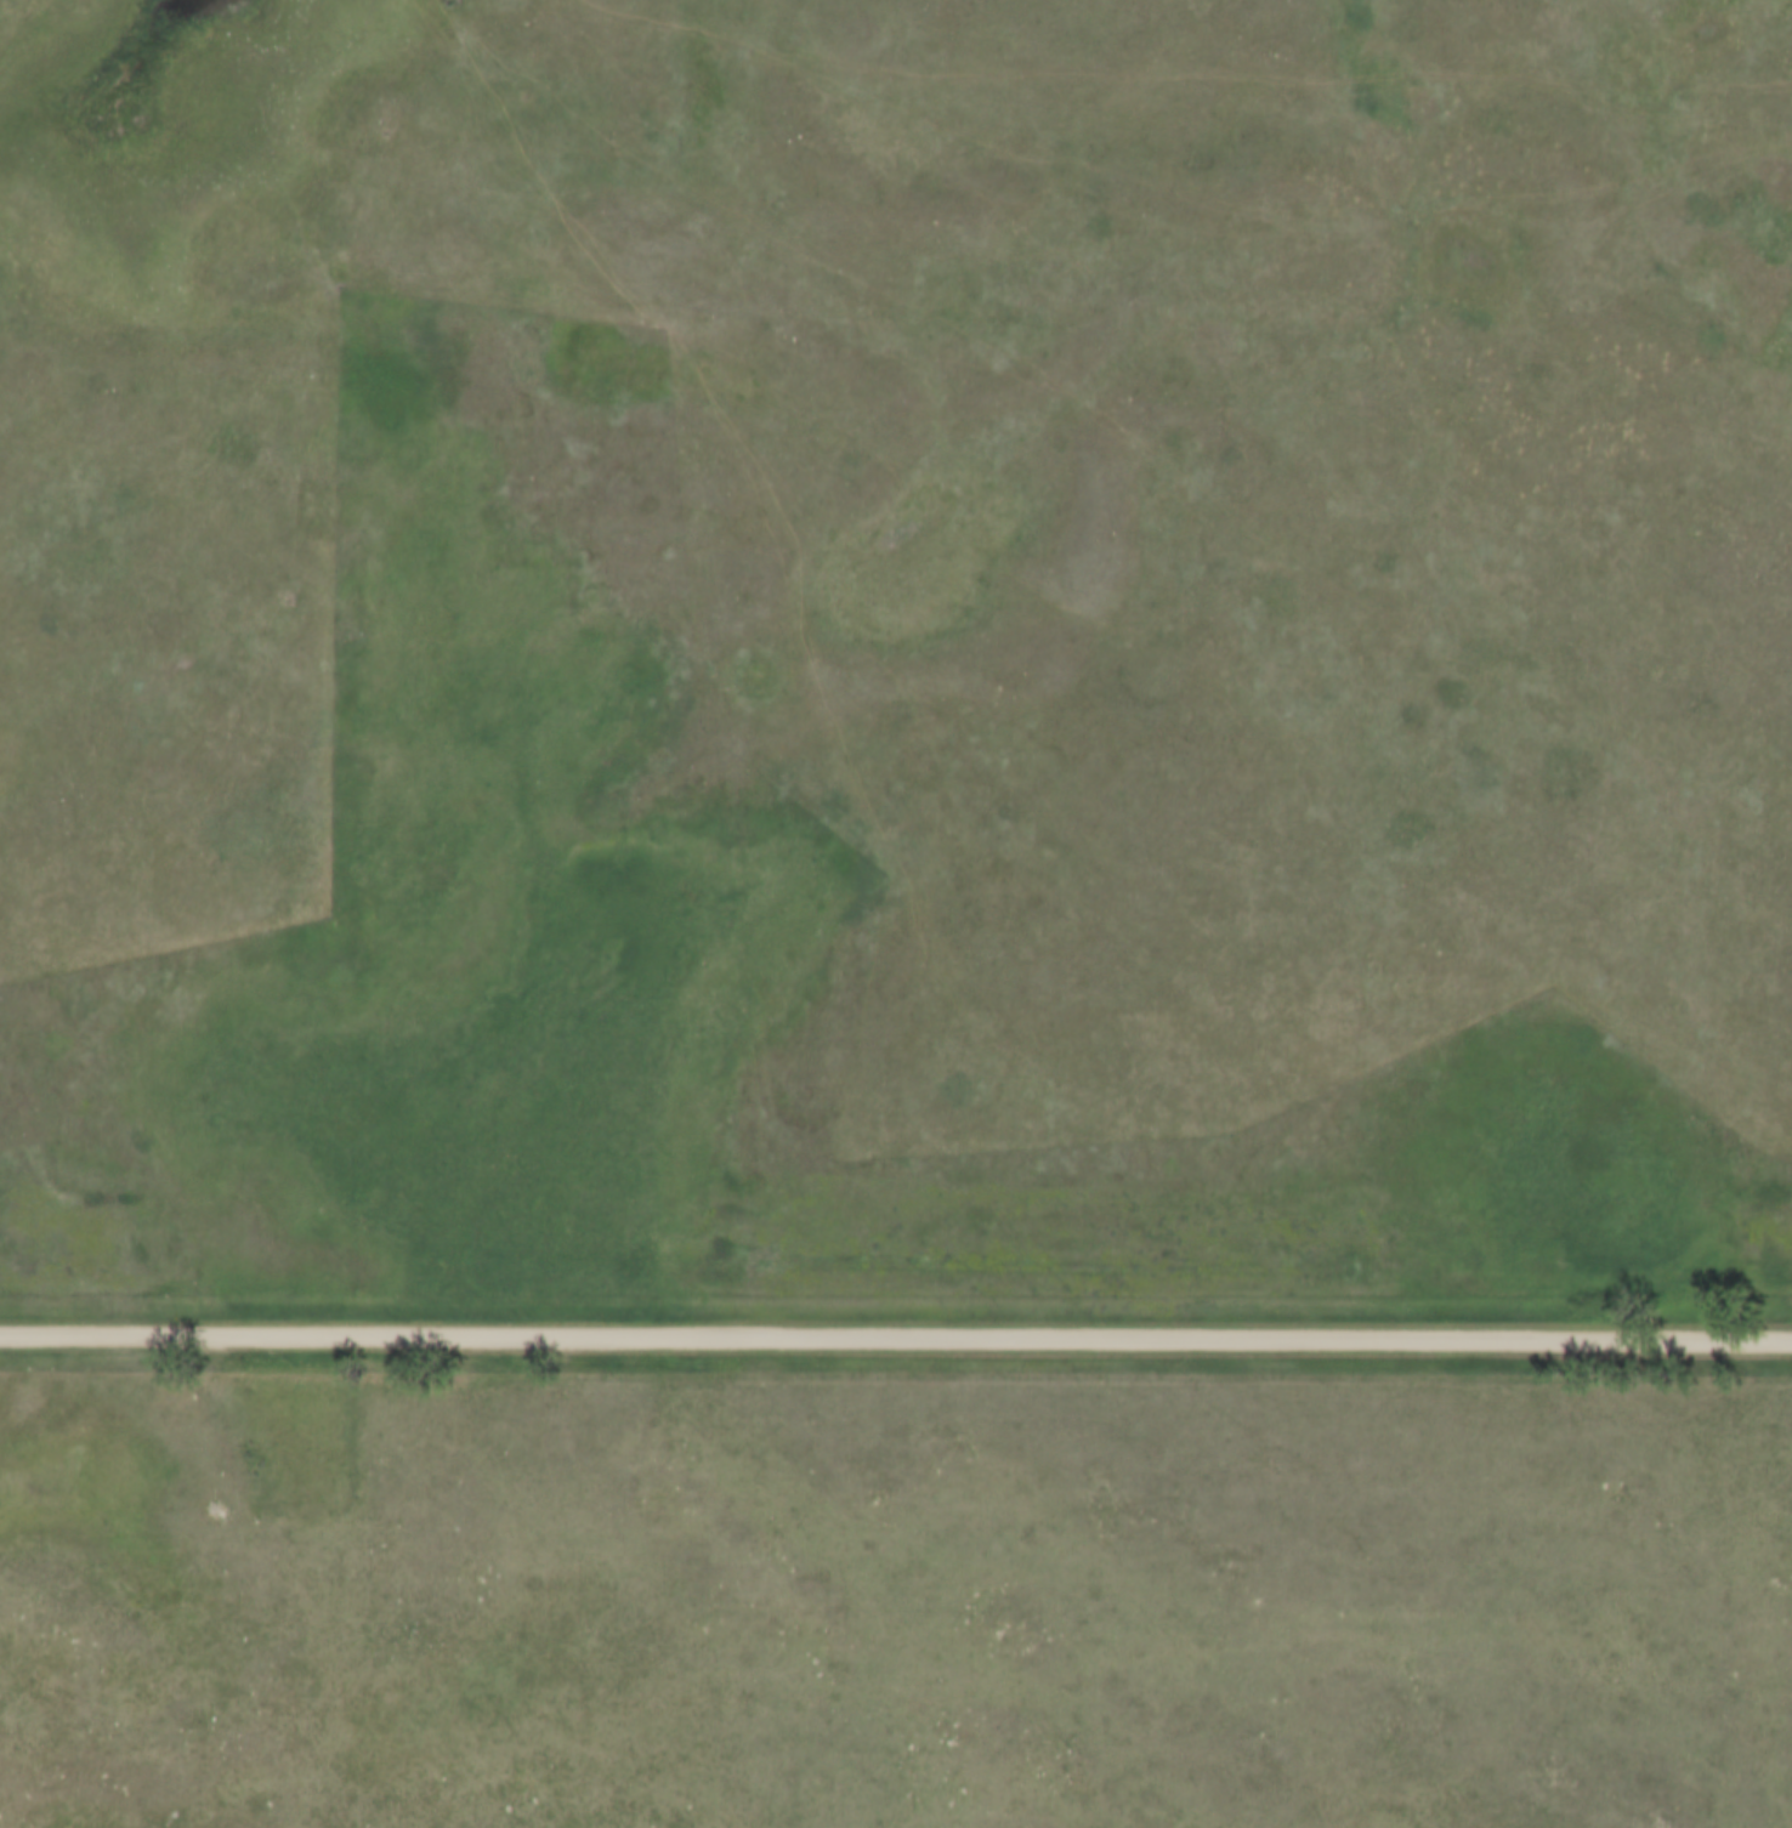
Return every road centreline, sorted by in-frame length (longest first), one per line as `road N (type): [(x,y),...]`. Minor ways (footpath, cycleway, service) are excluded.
road 1 (residential): [(0,1337),(1791,1339)]

